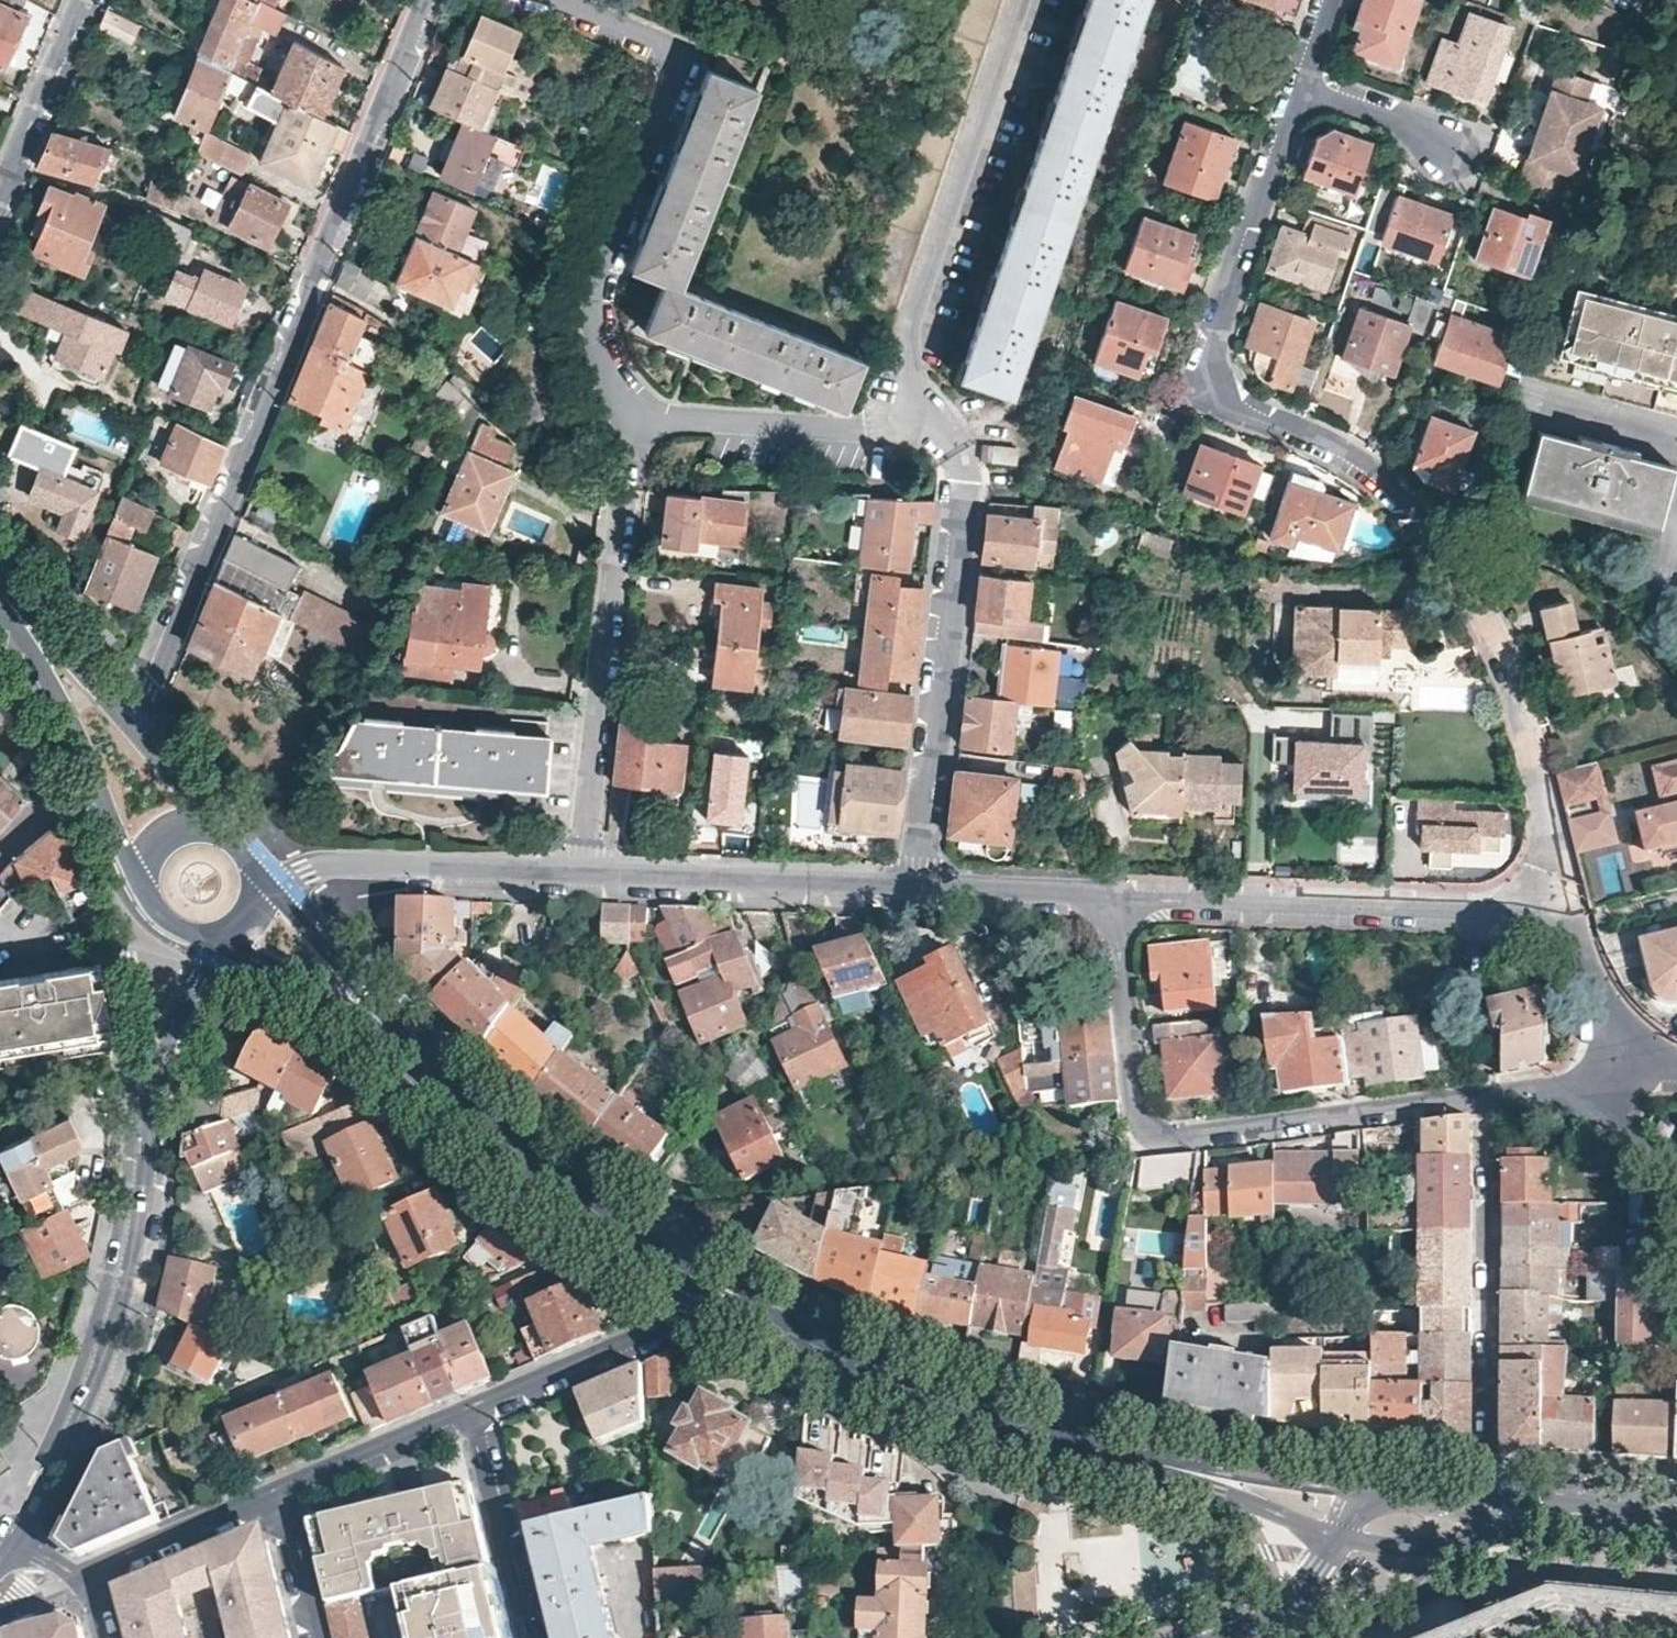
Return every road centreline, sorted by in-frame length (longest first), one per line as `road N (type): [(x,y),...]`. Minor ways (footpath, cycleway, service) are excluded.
road 1 (residential): [(131,718),(433,0)]
road 2 (tertiary): [(14,1546),(55,1475),(108,1346),(139,1232),(156,1088),(175,1026),(211,962),(213,936)]
road 3 (residential): [(1111,894),(1144,1138),(1489,1092)]
road 4 (residential): [(1302,86),(1215,359),(1223,389),(1361,462),(1437,539)]
road 5 (tertiary): [(1199,1476),(1023,1433),(845,1357),(714,1288)]
road 6 (residential): [(1558,912),(1111,894)]
road 7 (residential): [(958,450),(918,886)]
road 8 (residential): [(1486,1505),(1489,1092)]
road 9 (tertiary): [(714,1288),(562,1186),(427,1071)]
road 10 (residential): [(621,517),(583,873)]
road 11 (residential): [(918,886),(583,873)]
road 12 (residential): [(583,873),(335,863),(289,879),(252,869)]
road 13 (residential): [(1469,593),(1510,675),(1558,912)]
road 14 (residential): [(475,1410),(681,1315),(714,1288)]
road 15 (tertiary): [(427,1071),(252,869)]
road 16 (tertiary): [(213,936),(427,1071)]
road 17 (residential): [(475,1410),(529,1637)]
road 18 (tertiary): [(1276,1637),(1426,1581),(1485,1542)]
road 19 (residential): [(87,0),(0,208)]
road 20 (residential): [(273,1500),(475,1410)]
road 21 (residential): [(85,1580),(273,1500)]
road 22 (residential): [(1111,894),(918,886)]
road 23 (tertiary): [(1380,1493),(1225,1472),(1199,1476)]
road 24 (residential): [(1453,149),(1302,86)]
road 25 (residential): [(1617,1062),(1587,954),(1558,912)]
road 26 (tertiary): [(1338,1538),(1320,1567),(1282,1601),(1213,1637)]
road 27 (tertiary): [(1199,1476),(1250,1507),(1338,1538)]
road 28 (tertiary): [(1338,1538),(1485,1542)]
road 29 (tertiary): [(219,830),(131,718)]
road 30 (residential): [(273,1500),(311,1637)]
road 31 (tertiary): [(77,778),(147,899)]
road 32 (tertiary): [(42,643),(77,778)]
road 33 (residential): [(1617,1062),(1628,1139),(1676,1175)]
road 34 (residential): [(1489,1092),(1617,1062)]

